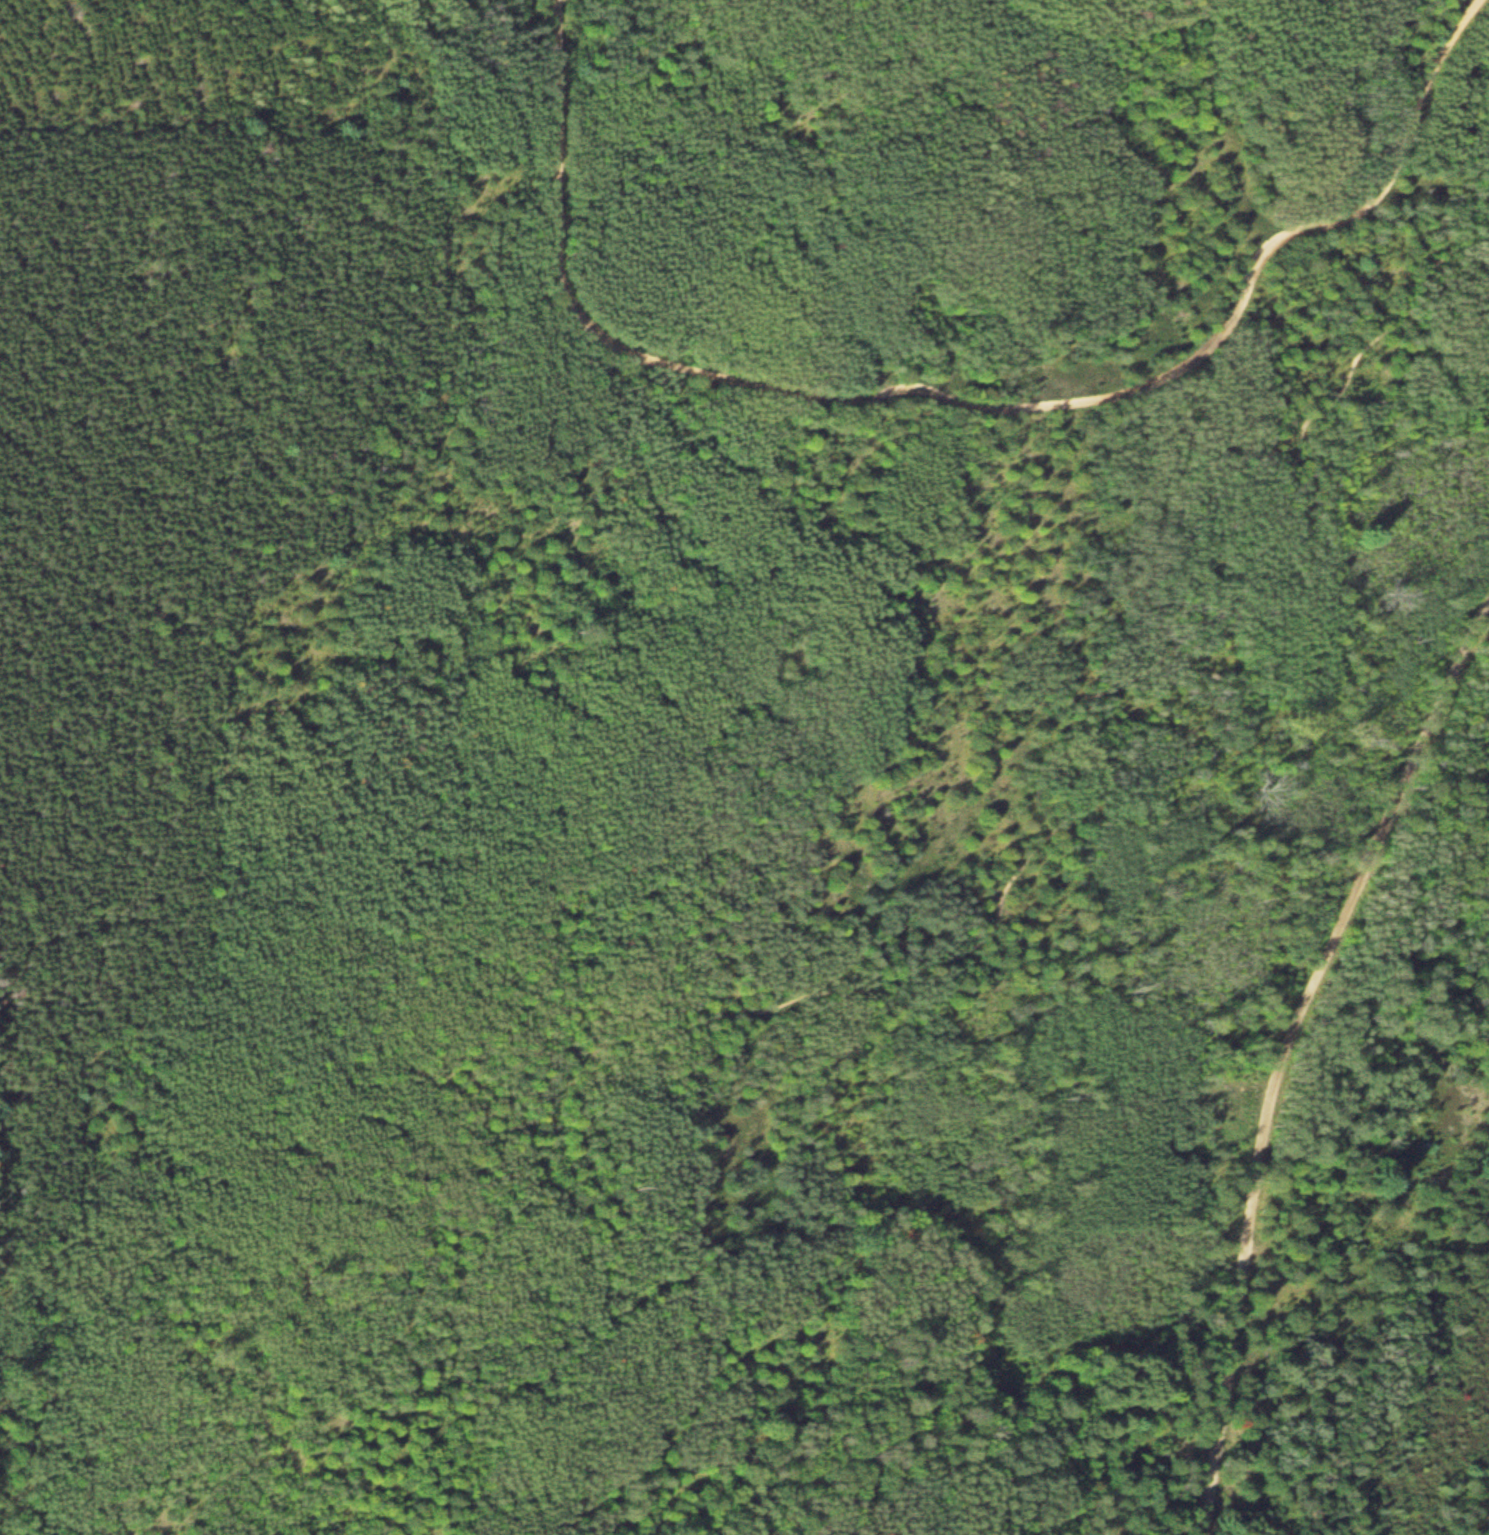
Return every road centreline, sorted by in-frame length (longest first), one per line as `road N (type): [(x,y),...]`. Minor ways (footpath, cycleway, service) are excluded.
road 1 (residential): [(561,0),(565,295),(619,349),(838,402),(926,391),(978,410),(1093,402),(1223,336),(1278,236),(1371,203),(1428,76),(1480,0)]
road 2 (residential): [(1203,1534),(1248,1185),(1265,1116),(1306,995),(1488,599)]

